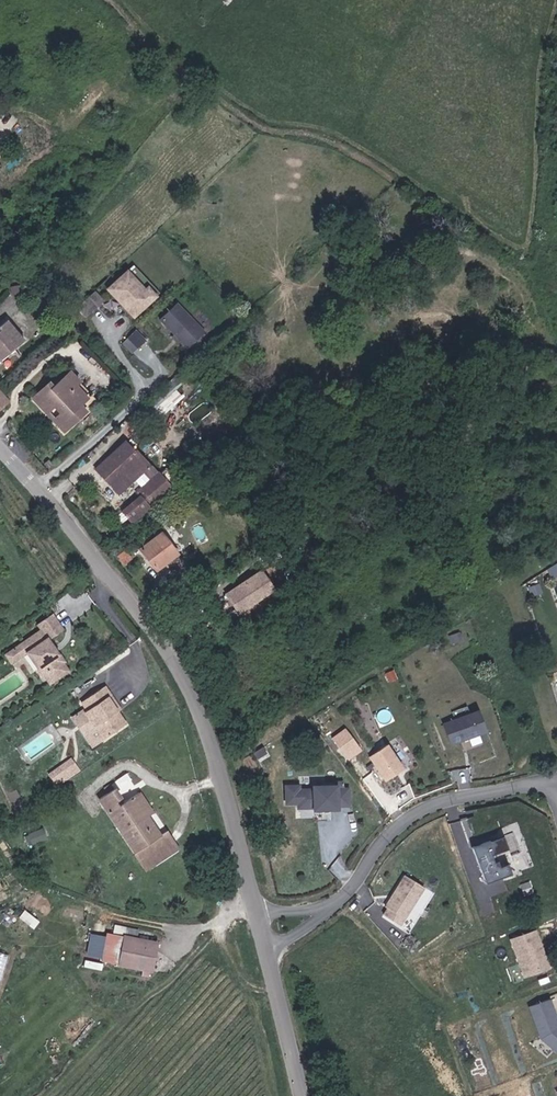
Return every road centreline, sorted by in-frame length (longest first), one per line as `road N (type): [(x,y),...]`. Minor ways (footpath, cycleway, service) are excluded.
road 1 (tertiary): [(264,928),(196,705),(51,497),(0,446)]
road 2 (residential): [(264,928),(328,909),(388,835),(435,802),(556,781)]
road 3 (tertiary): [(300,1095),(264,928)]

